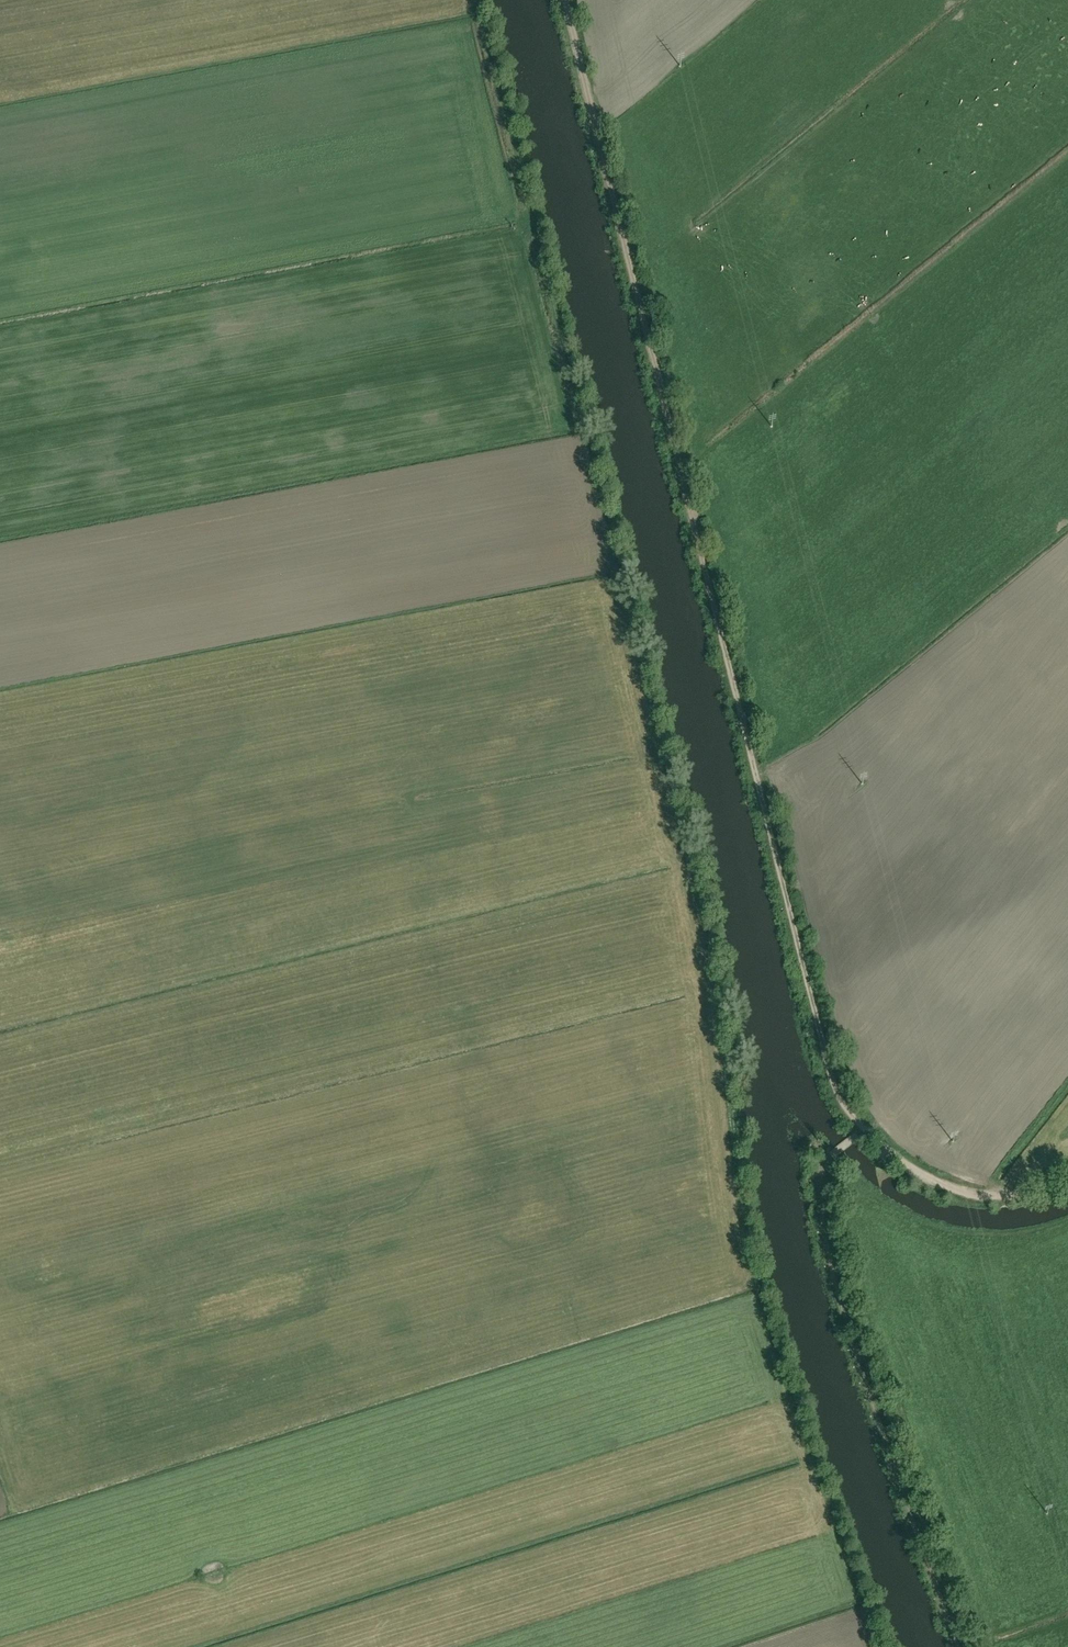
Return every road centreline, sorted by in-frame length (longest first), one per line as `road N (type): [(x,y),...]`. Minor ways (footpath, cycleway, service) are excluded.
road 1 (track): [(564,0),(843,1101),(883,1149),(948,1186),(1008,1196),(1067,1175)]
road 2 (track): [(968,1646),(826,1241),(823,1171),(831,1155),(879,1123)]

